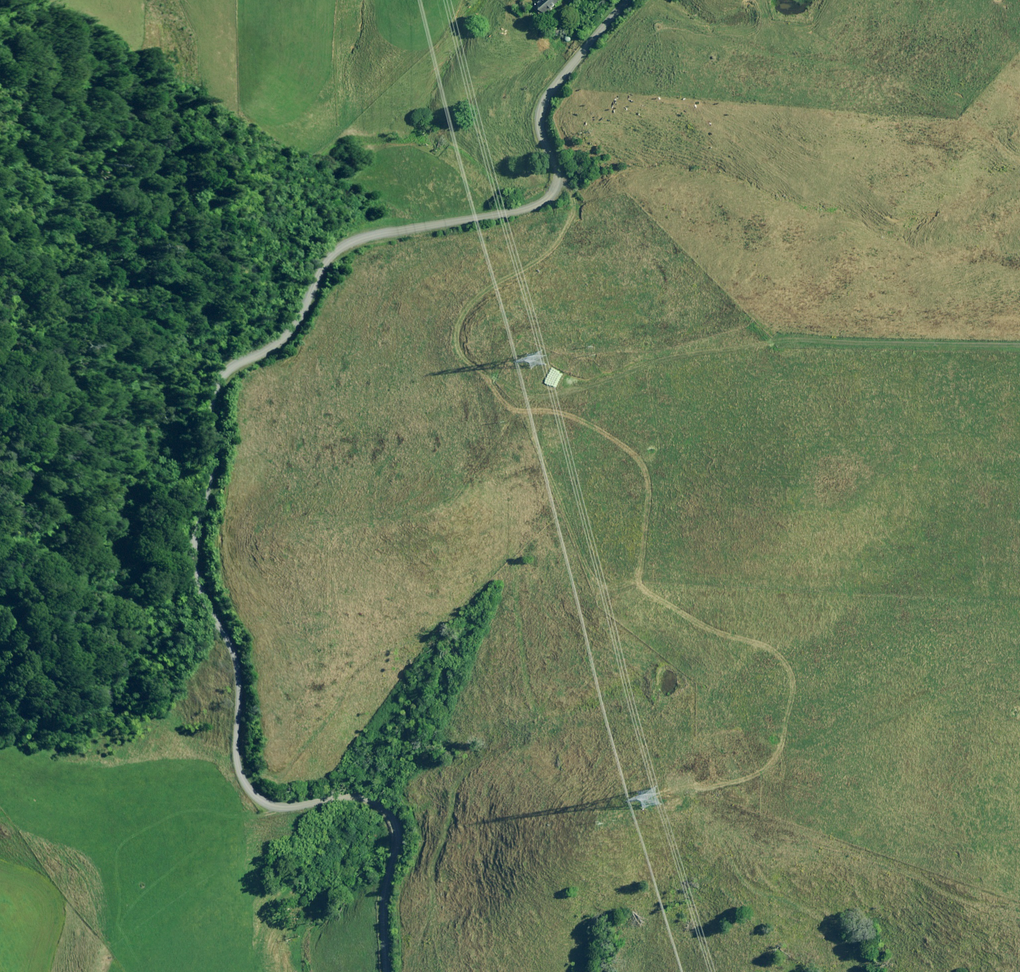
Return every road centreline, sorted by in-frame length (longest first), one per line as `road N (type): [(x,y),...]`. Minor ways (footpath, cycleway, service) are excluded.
road 1 (unclassified): [(387,971),(392,832),(384,806),(338,789),(270,801),(246,782),(238,764),(224,641),(194,562),(215,453),(216,386),(292,327),(328,263),(350,244),(537,199),(556,186),(541,128),(548,95),(625,0)]
road 2 (track): [(556,186),(573,200),(554,250),(471,305),(456,336),(466,363),(516,410),(560,414),(620,438),(642,468),(649,498),(638,585),(706,628),(781,652),(793,679),(773,764),(742,781),(695,789)]
road 3 (track): [(1019,344),(789,342),(656,359),(559,394),(494,384)]
road 4 (track): [(512,559),(536,739),(479,762),(455,783),(423,940)]
road 5 (track): [(270,801),(248,817),(207,811),(157,820),(120,851),(118,921),(140,964)]
road 6 (track): [(707,820),(742,876),(873,958),(881,971)]
road 7 (track): [(248,817),(118,921)]

